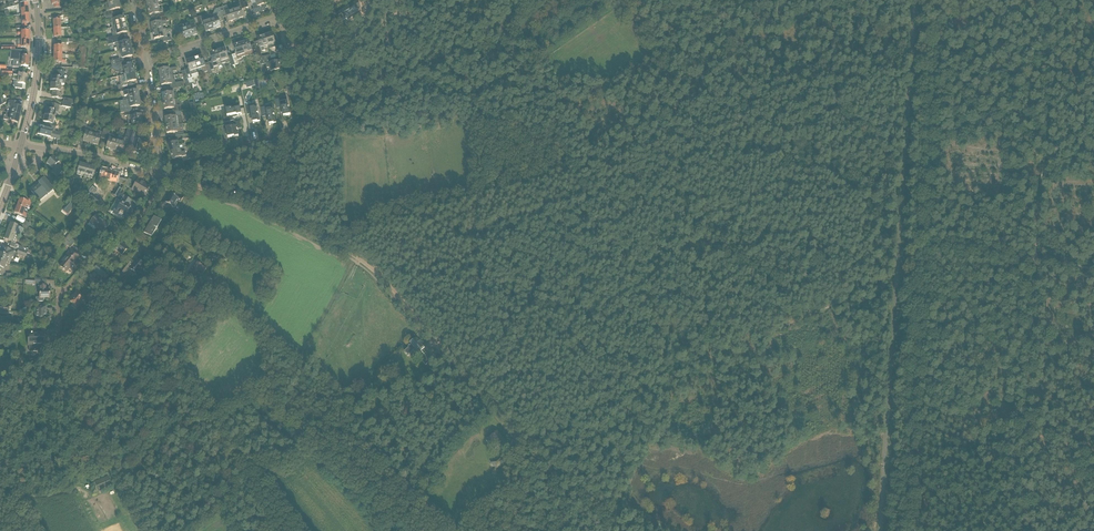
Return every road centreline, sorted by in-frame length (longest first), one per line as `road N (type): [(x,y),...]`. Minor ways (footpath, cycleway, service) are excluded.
road 1 (track): [(927,246),(937,39),(1074,0)]
road 2 (track): [(591,407),(871,288)]
road 3 (track): [(524,441),(374,271),(310,231)]
road 4 (track): [(927,246),(908,530)]
road 5 (residential): [(166,178),(308,123),(283,15)]
road 6 (track): [(1025,523),(1035,262)]
road 7 (track): [(1035,262),(1051,5)]
road 8 (track): [(715,351),(680,180)]
road 9 (track): [(509,93),(515,188),(533,261)]
road 10 (track): [(559,85),(592,148),(663,117)]
road 11 (track): [(367,98),(386,112),(509,93)]
road 12 (tertiary): [(21,145),(37,69),(36,0)]
road 13 (residential): [(59,336),(60,298),(118,227),(130,236)]
road 14 (residential): [(147,61),(283,15)]
road 15 (track): [(310,231),(235,196),(179,181)]
road 16 (track): [(367,98),(487,34)]
road 17 (track): [(509,93),(559,85),(500,25)]

